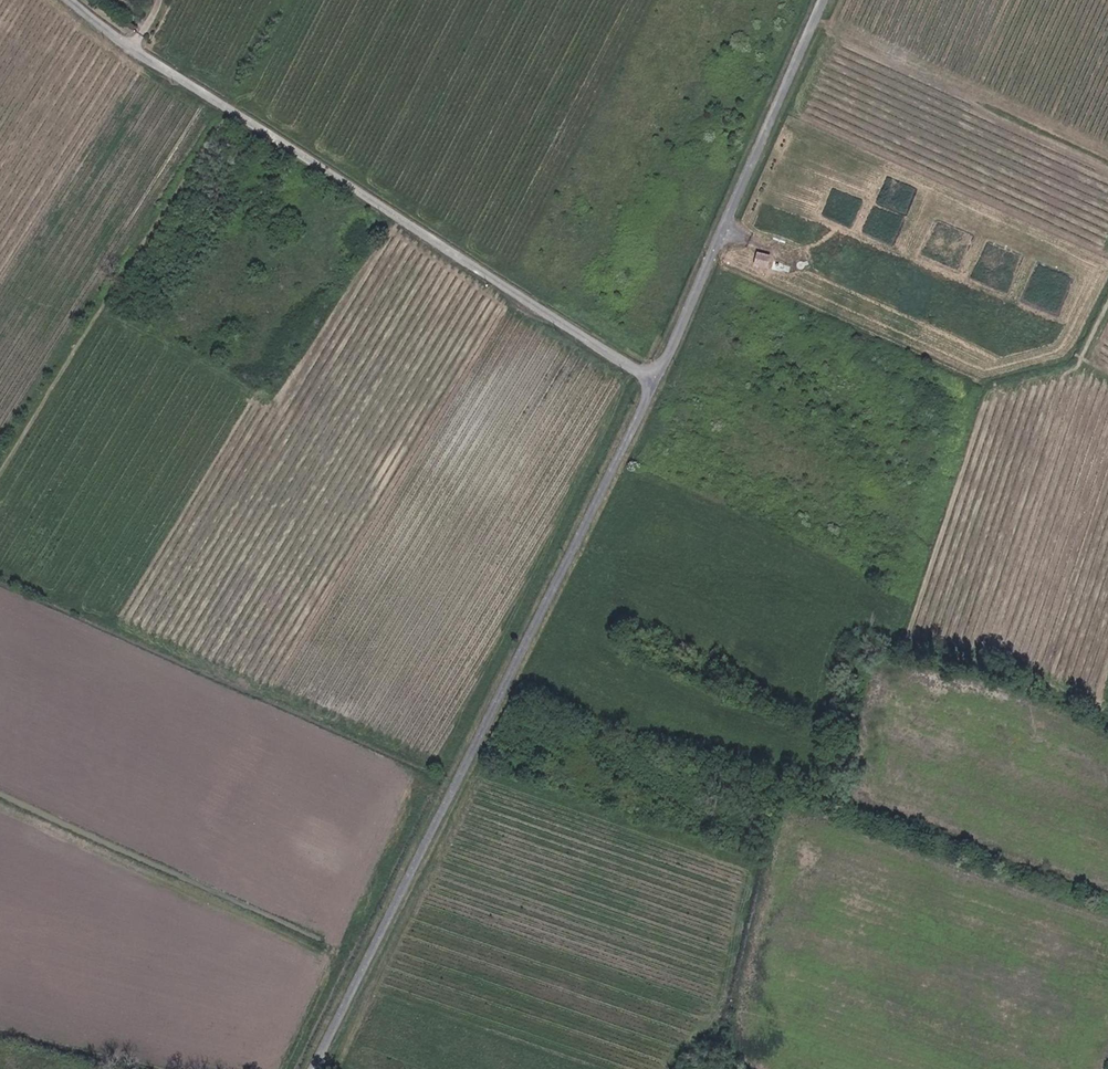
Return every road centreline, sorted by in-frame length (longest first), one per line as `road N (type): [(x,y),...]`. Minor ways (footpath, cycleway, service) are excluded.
road 1 (unclassified): [(657,382),(315,1068)]
road 2 (unclassified): [(657,382),(138,44),(85,0)]
road 3 (unclassified): [(828,0),(657,382)]

